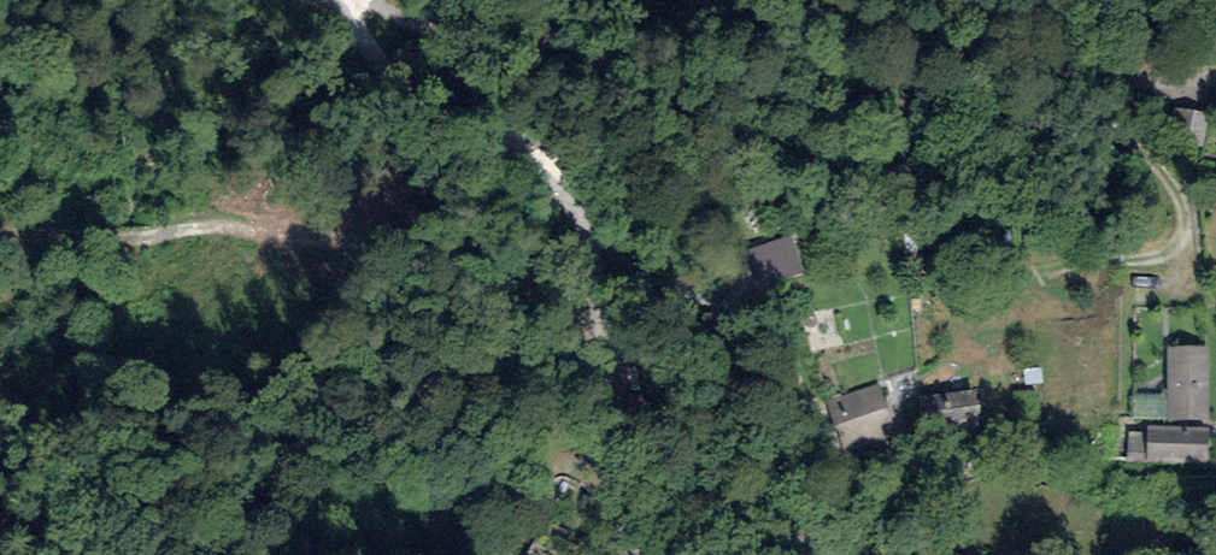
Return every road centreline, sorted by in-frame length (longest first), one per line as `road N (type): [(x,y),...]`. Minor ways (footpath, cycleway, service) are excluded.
road 1 (unclassified): [(371,0),(448,40),(673,44),(814,32),(961,68),(1054,77),(1215,77)]
road 2 (unclassified): [(335,0),(398,101),(528,147),(571,179),(591,228),(612,489),(646,554)]

